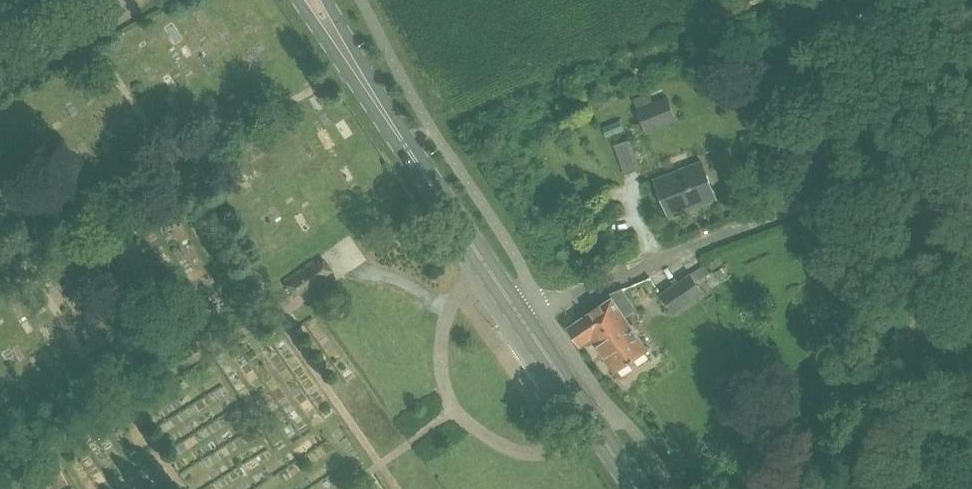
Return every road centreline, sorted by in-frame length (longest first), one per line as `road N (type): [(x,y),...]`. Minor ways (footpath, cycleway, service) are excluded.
road 1 (track): [(857,181),(542,311)]
road 2 (primary): [(638,488),(458,220)]
road 3 (primary): [(298,0),(425,187),(458,220)]
road 4 (primary): [(458,220),(327,0)]
road 5 (track): [(971,120),(857,181)]
road 6 (unclassified): [(111,0),(0,60)]

